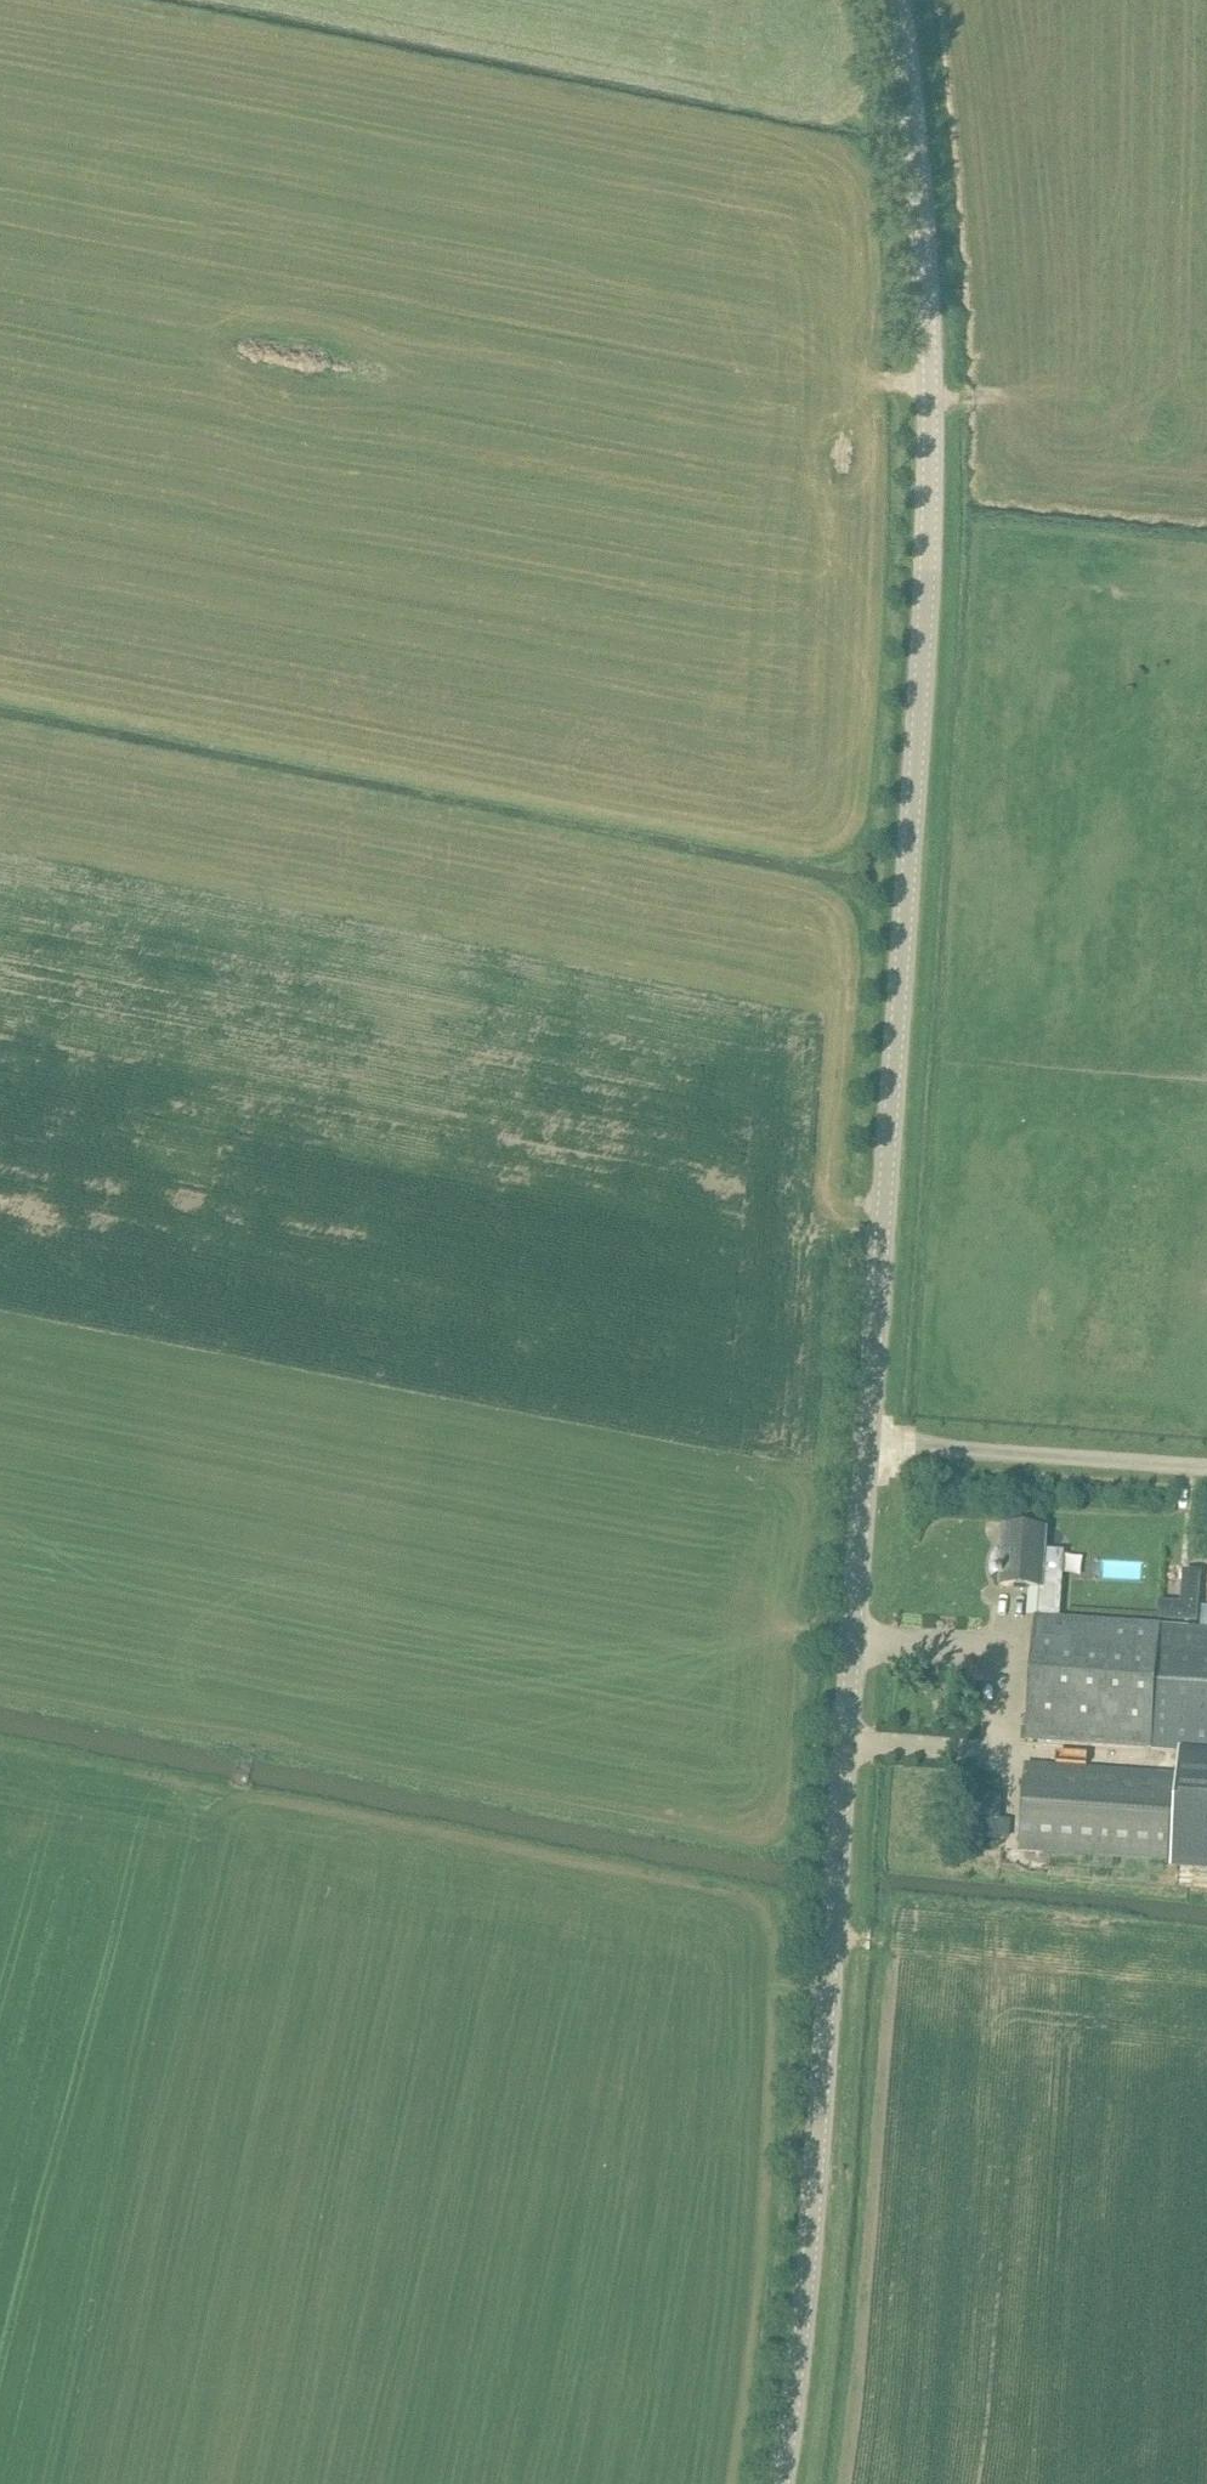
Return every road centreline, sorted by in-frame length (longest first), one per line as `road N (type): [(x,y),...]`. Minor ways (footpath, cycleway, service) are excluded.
road 1 (tertiary): [(777,2483),(814,2200),(933,541),(931,325),(896,0)]

